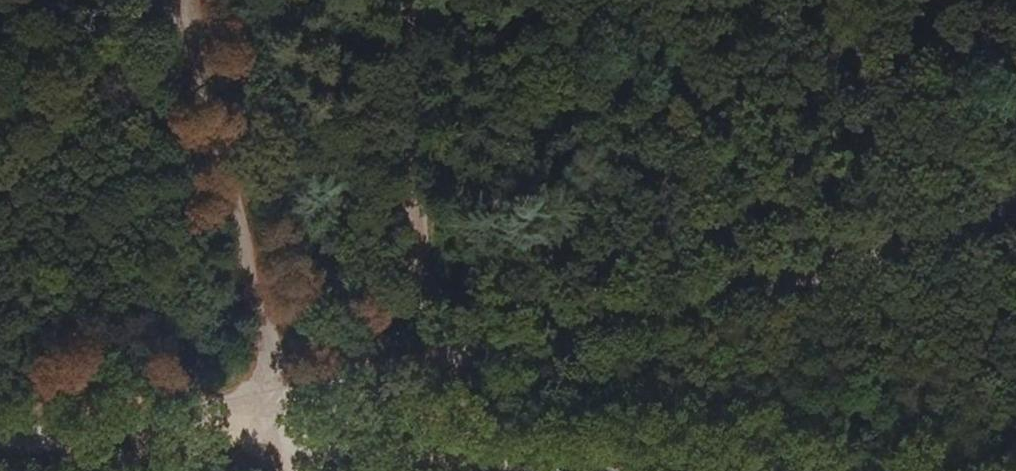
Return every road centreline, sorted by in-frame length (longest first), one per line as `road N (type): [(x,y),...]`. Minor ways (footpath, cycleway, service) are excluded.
road 1 (track): [(293,451),(563,470)]

